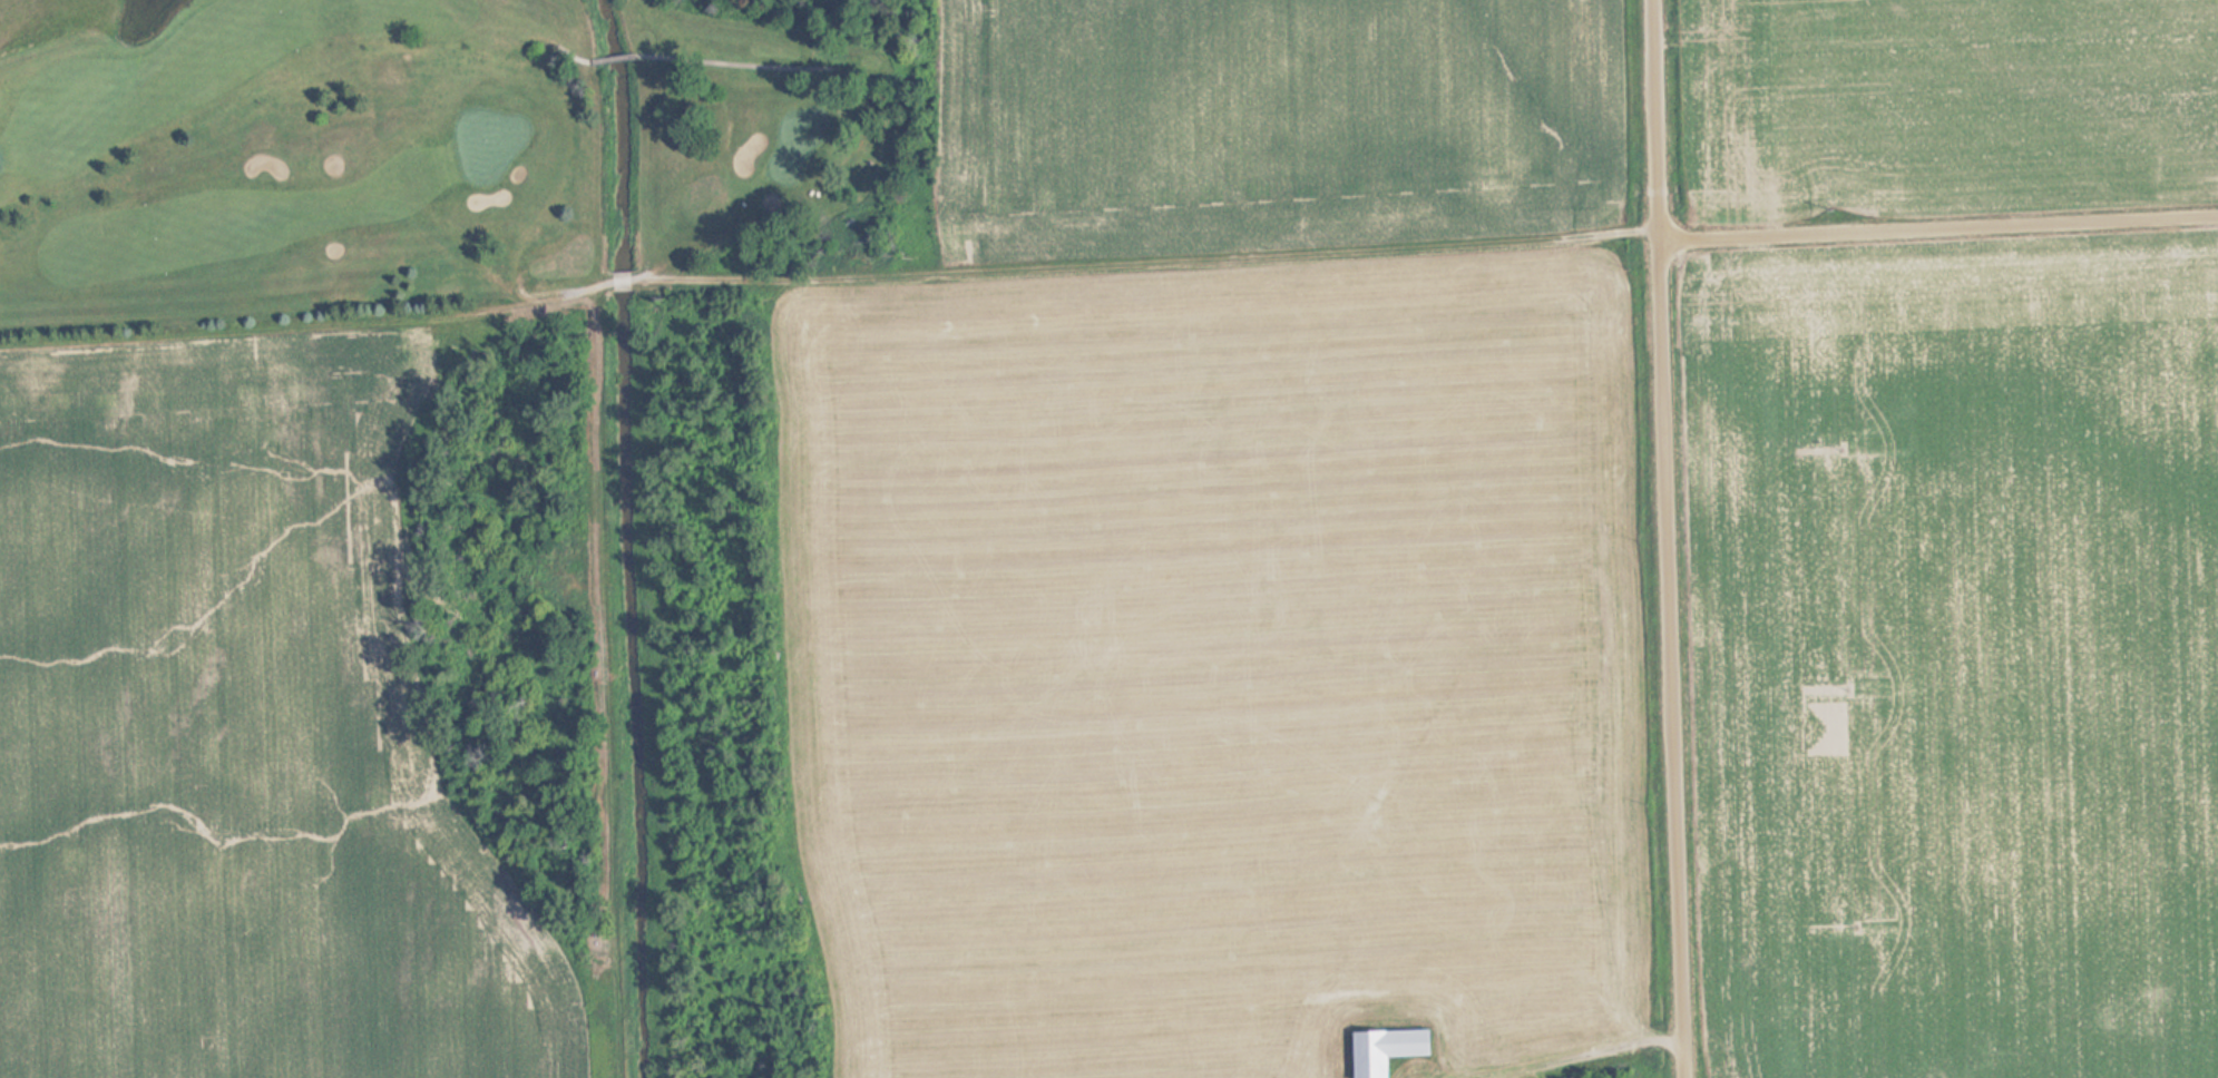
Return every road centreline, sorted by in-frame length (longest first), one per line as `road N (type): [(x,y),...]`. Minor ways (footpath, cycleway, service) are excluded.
road 1 (residential): [(1679,1077),(1652,0)]
road 2 (residential): [(1657,235),(2217,211)]

